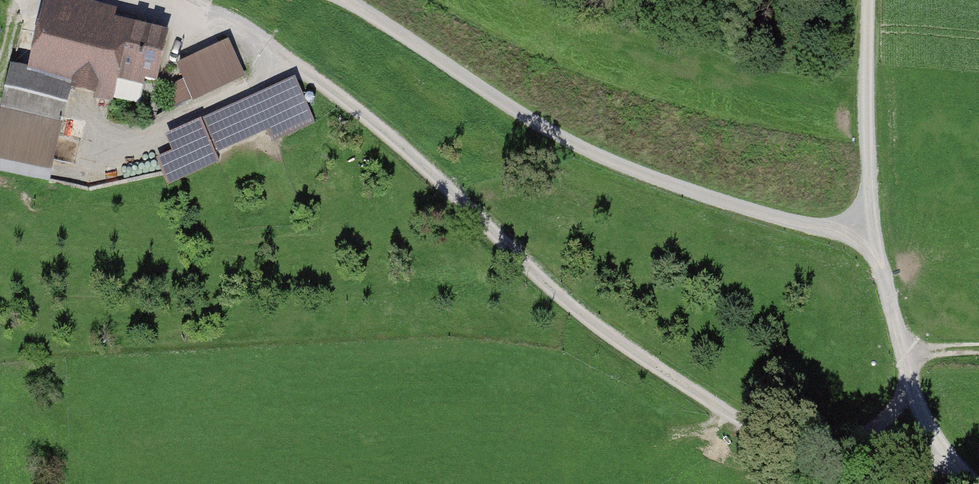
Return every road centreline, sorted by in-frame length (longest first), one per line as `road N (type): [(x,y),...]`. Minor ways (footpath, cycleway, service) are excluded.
road 1 (track): [(194,0),(363,100),(562,287),(640,348),(773,437),(890,483)]
road 2 (track): [(359,0),(611,161),(771,216),(832,228),(871,226)]
road 3 (track): [(871,226),(867,0)]
road 4 (track): [(773,437),(821,447),(856,445),(888,423),(907,390),(910,362)]
road 5 (track): [(910,362),(871,226)]
road 6 (track): [(978,483),(944,442),(910,362)]

